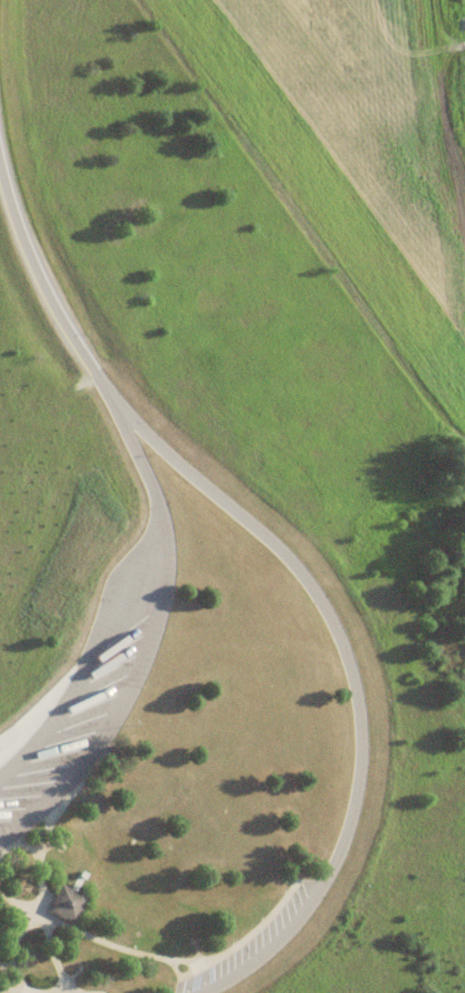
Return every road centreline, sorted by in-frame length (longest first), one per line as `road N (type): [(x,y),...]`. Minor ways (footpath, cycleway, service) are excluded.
road 1 (motorway): [(110,398),(31,262),(0,174)]

